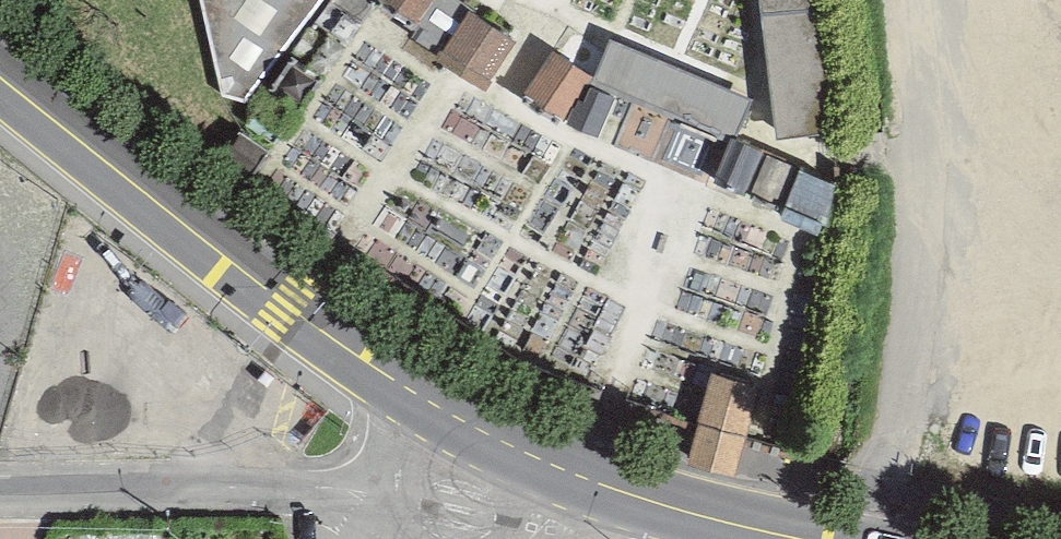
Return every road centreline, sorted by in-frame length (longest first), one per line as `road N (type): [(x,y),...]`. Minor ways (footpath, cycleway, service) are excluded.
road 1 (primary): [(437,400),(0,72)]
road 2 (residential): [(896,538),(884,459),(916,315),(917,139),(904,0)]
road 3 (residential): [(0,496),(322,494),(376,502)]
road 4 (primary): [(835,538),(552,459)]
road 5 (primary): [(552,459),(437,400)]

